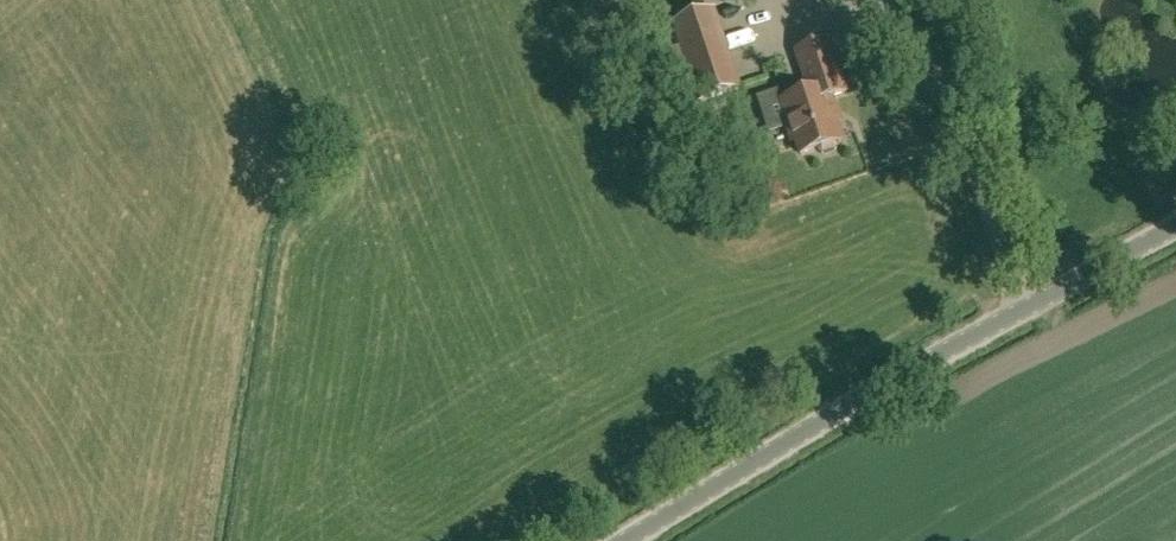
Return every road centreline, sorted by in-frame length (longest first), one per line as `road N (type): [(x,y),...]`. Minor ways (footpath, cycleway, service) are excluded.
road 1 (unclassified): [(626,540),(905,373),(1175,229)]

